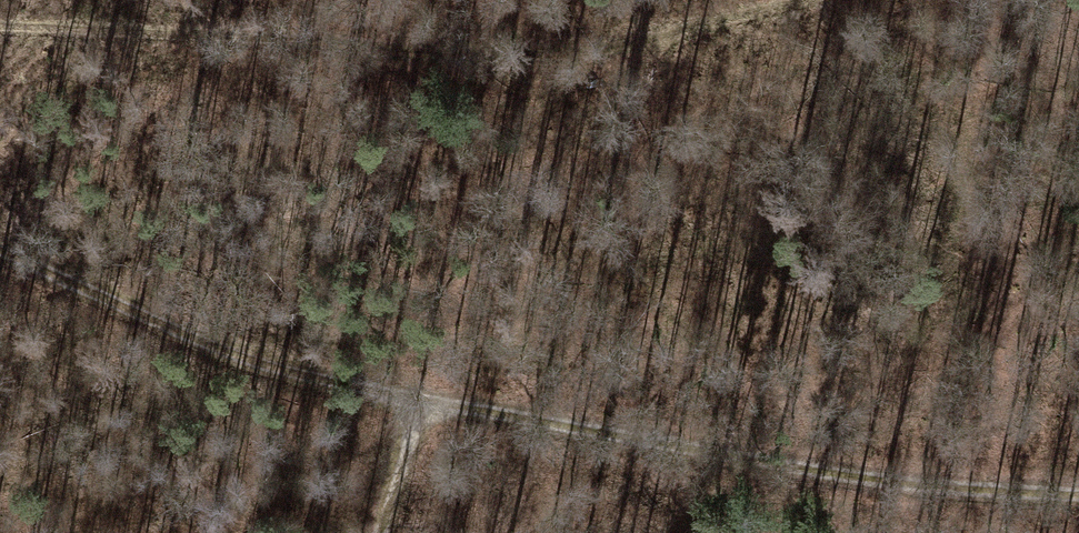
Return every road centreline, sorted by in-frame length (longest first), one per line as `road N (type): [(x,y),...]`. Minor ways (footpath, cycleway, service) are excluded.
road 1 (track): [(0,250),(175,331),(421,403),(924,480),(1078,489)]
road 2 (track): [(0,26),(305,42),(455,61),(596,52),(793,0)]
road 3 (track): [(379,532),(421,403)]

